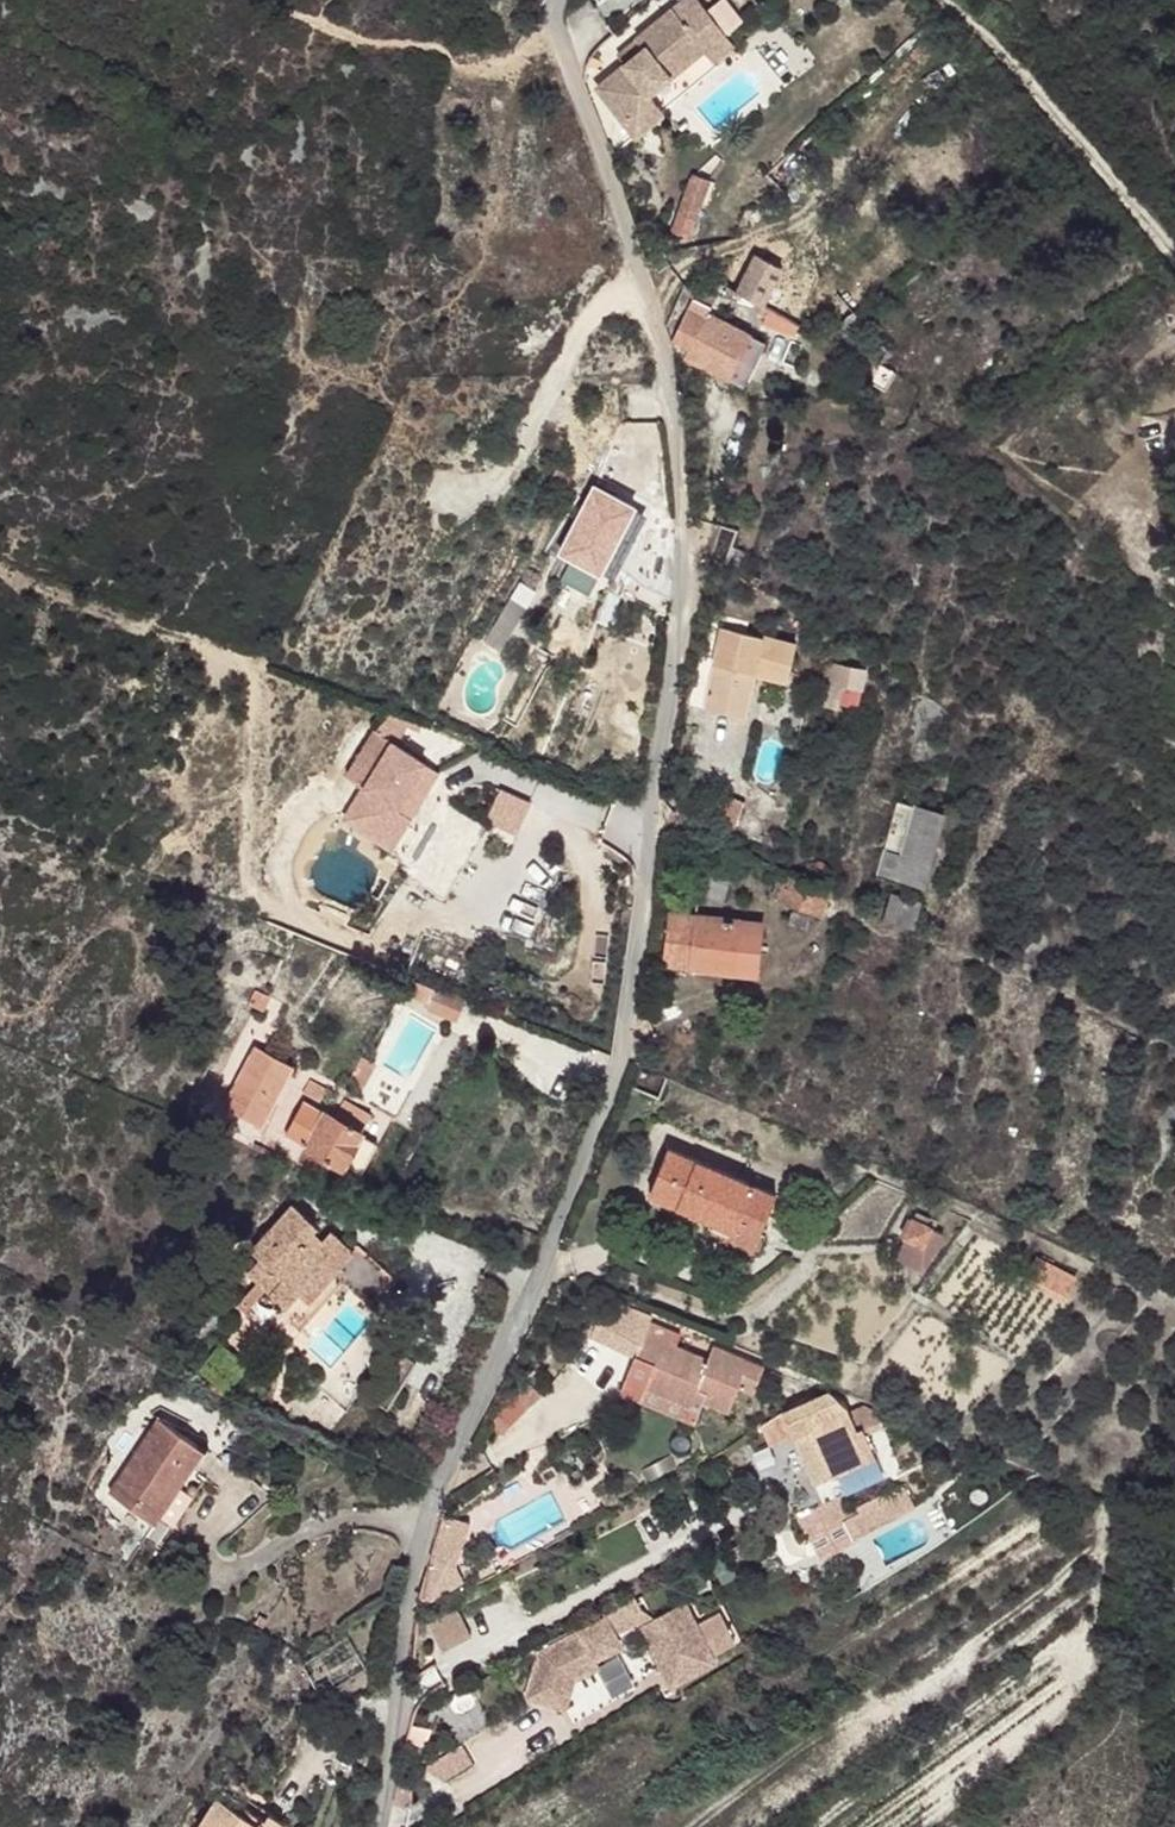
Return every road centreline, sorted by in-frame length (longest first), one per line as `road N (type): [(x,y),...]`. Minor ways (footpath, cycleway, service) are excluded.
road 1 (residential): [(377,1826),(388,1791),(396,1660),(420,1530),(551,1254),(623,1058),(681,603),(684,493),(662,348),(557,37),(559,0)]
road 2 (track): [(264,0),(338,34),(429,45),(490,66),(557,37)]

